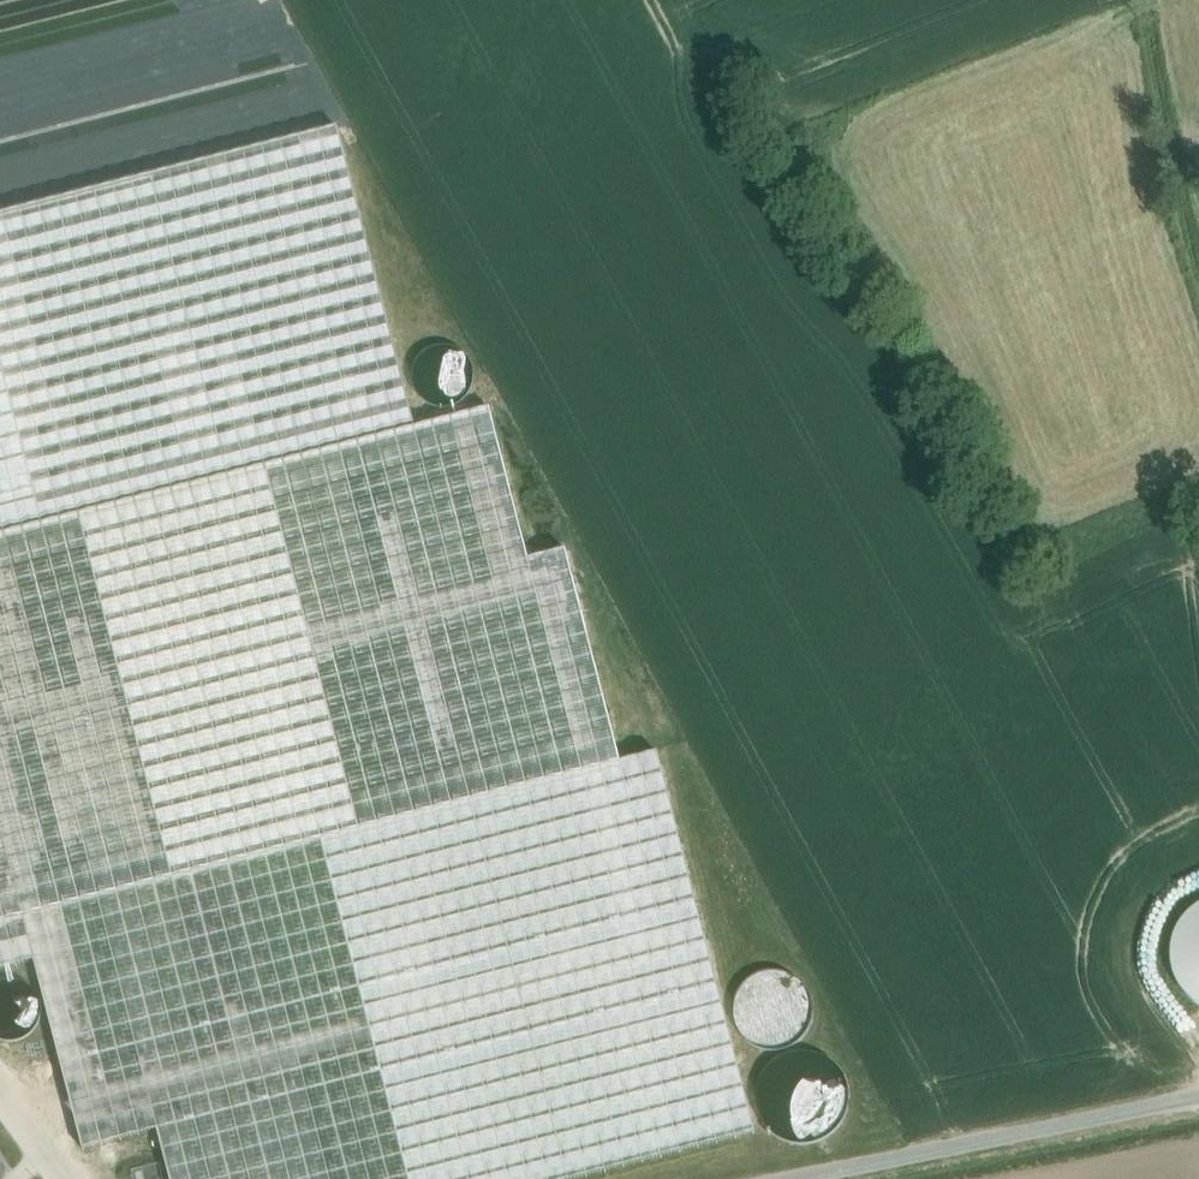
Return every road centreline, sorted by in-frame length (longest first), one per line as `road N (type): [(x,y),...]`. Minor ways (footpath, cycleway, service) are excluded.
road 1 (unclassified): [(808,1178),(1198,1097)]

